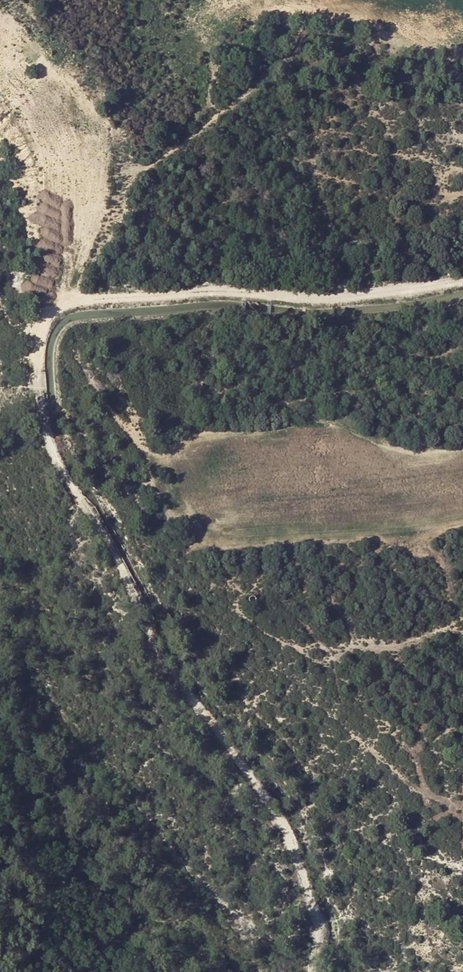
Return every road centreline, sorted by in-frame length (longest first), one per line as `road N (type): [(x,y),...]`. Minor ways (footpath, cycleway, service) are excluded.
road 1 (track): [(311,971),(316,925),(293,838),(149,635),(91,511),(54,460),(35,391),(41,324),(53,305),(222,291),(308,301),(462,280)]

